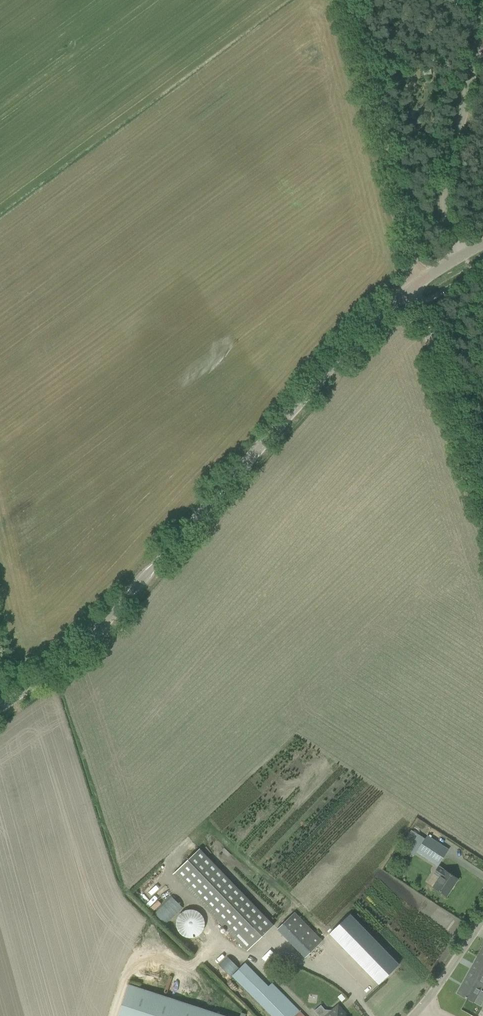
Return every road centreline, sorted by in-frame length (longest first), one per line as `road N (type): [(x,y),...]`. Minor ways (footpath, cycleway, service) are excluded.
road 1 (tertiary): [(0,706),(101,623),(407,289)]
road 2 (track): [(348,0),(421,279)]
road 3 (unclassified): [(456,258),(447,175),(482,12)]
road 4 (unclassified): [(482,502),(407,289)]
road 5 (unclassified): [(407,1015),(482,913)]

